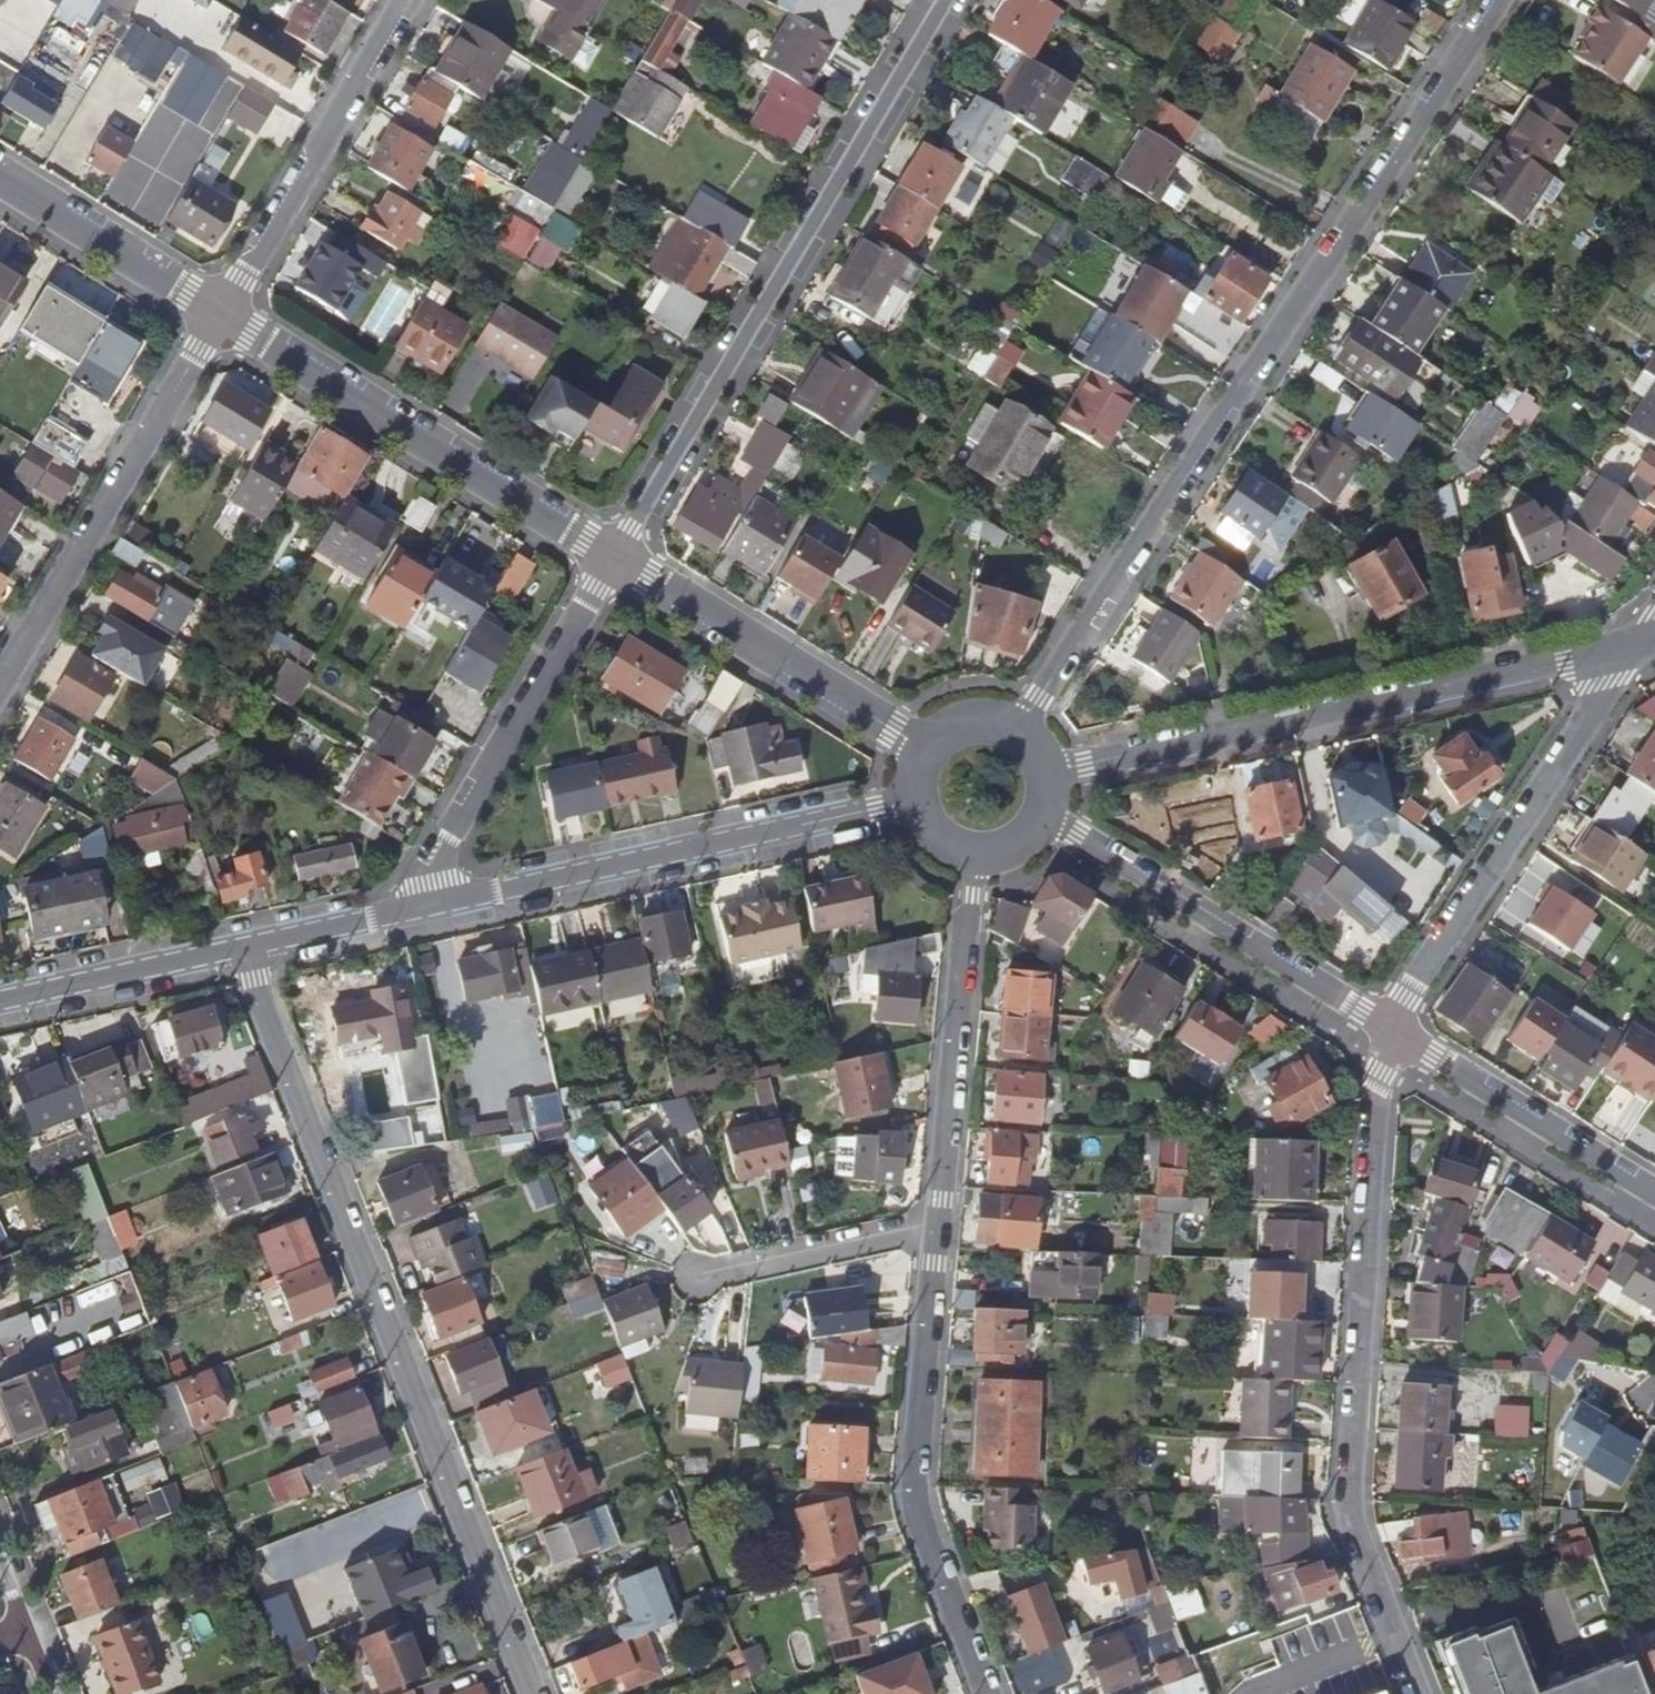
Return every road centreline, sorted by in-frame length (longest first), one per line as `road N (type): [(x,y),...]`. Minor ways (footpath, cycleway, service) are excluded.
road 1 (residential): [(1499,0),(1019,729)]
road 2 (residential): [(240,949),(533,1693)]
road 3 (residential): [(1381,1035),(1346,1511),(1418,1693)]
road 4 (residential): [(945,0),(614,556)]
road 5 (residential): [(1050,772),(1636,643)]
road 6 (residential): [(415,910),(913,800)]
road 7 (residential): [(989,1693),(920,1515),(916,1487),(938,1232)]
road 8 (residential): [(1636,643),(1381,1035)]
road 9 (residential): [(221,317),(614,556)]
road 10 (residential): [(221,317),(0,691)]
road 11 (residential): [(614,556),(415,910)]
road 12 (residential): [(1381,1035),(1044,820)]
road 13 (residential): [(938,1232),(977,858)]
road 14 (residential): [(409,0),(221,317)]
road 15 (residential): [(614,556),(924,749)]
road 16 (residential): [(1654,1204),(1381,1035)]
road 17 (residential): [(0,179),(221,317)]
road 18 (residential): [(694,1284),(938,1232)]
road 19 (residential): [(0,1000),(240,949)]
road 20 (residential): [(240,949),(415,910)]

